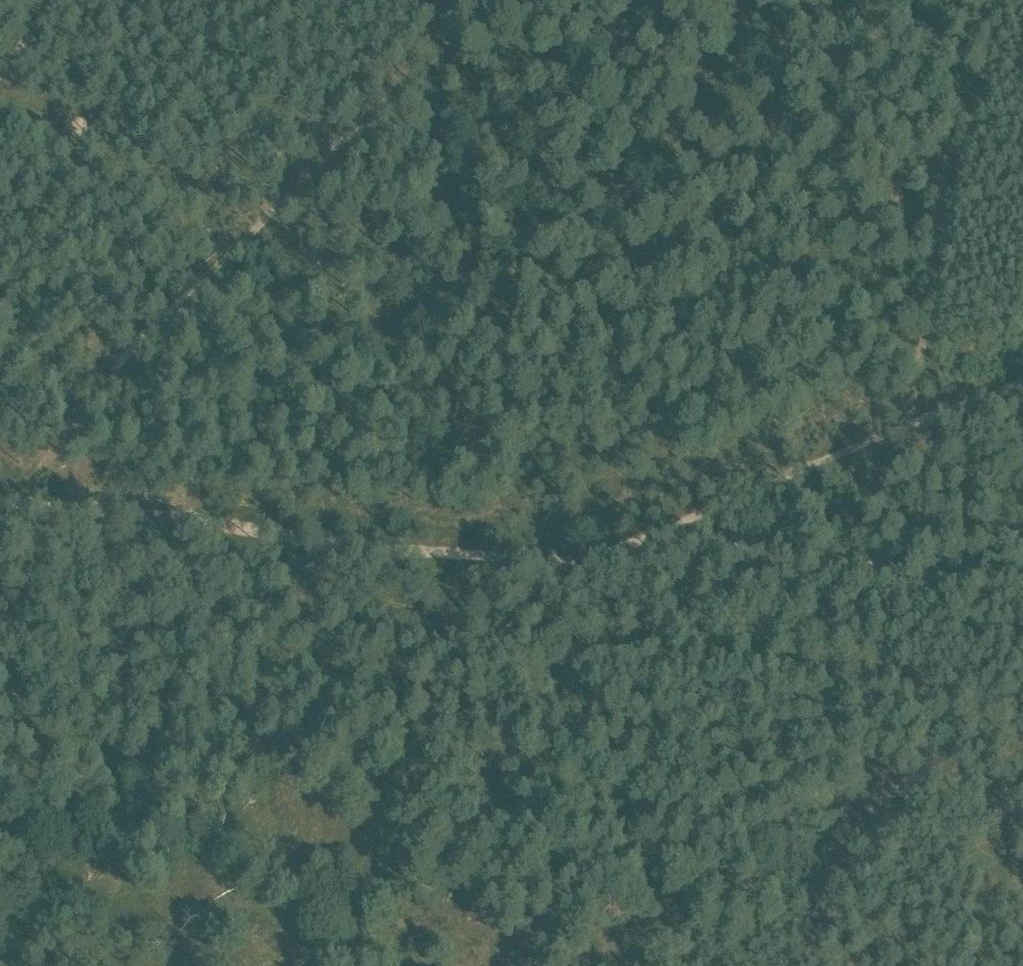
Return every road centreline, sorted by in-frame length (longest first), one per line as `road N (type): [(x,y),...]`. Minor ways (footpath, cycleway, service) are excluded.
road 1 (track): [(453,0),(5,502)]
road 2 (track): [(0,501),(550,560),(602,554),(659,533)]
road 3 (track): [(999,0),(901,438)]
road 4 (track): [(659,533),(1022,389)]
road 5 (track): [(659,533),(1022,580)]

